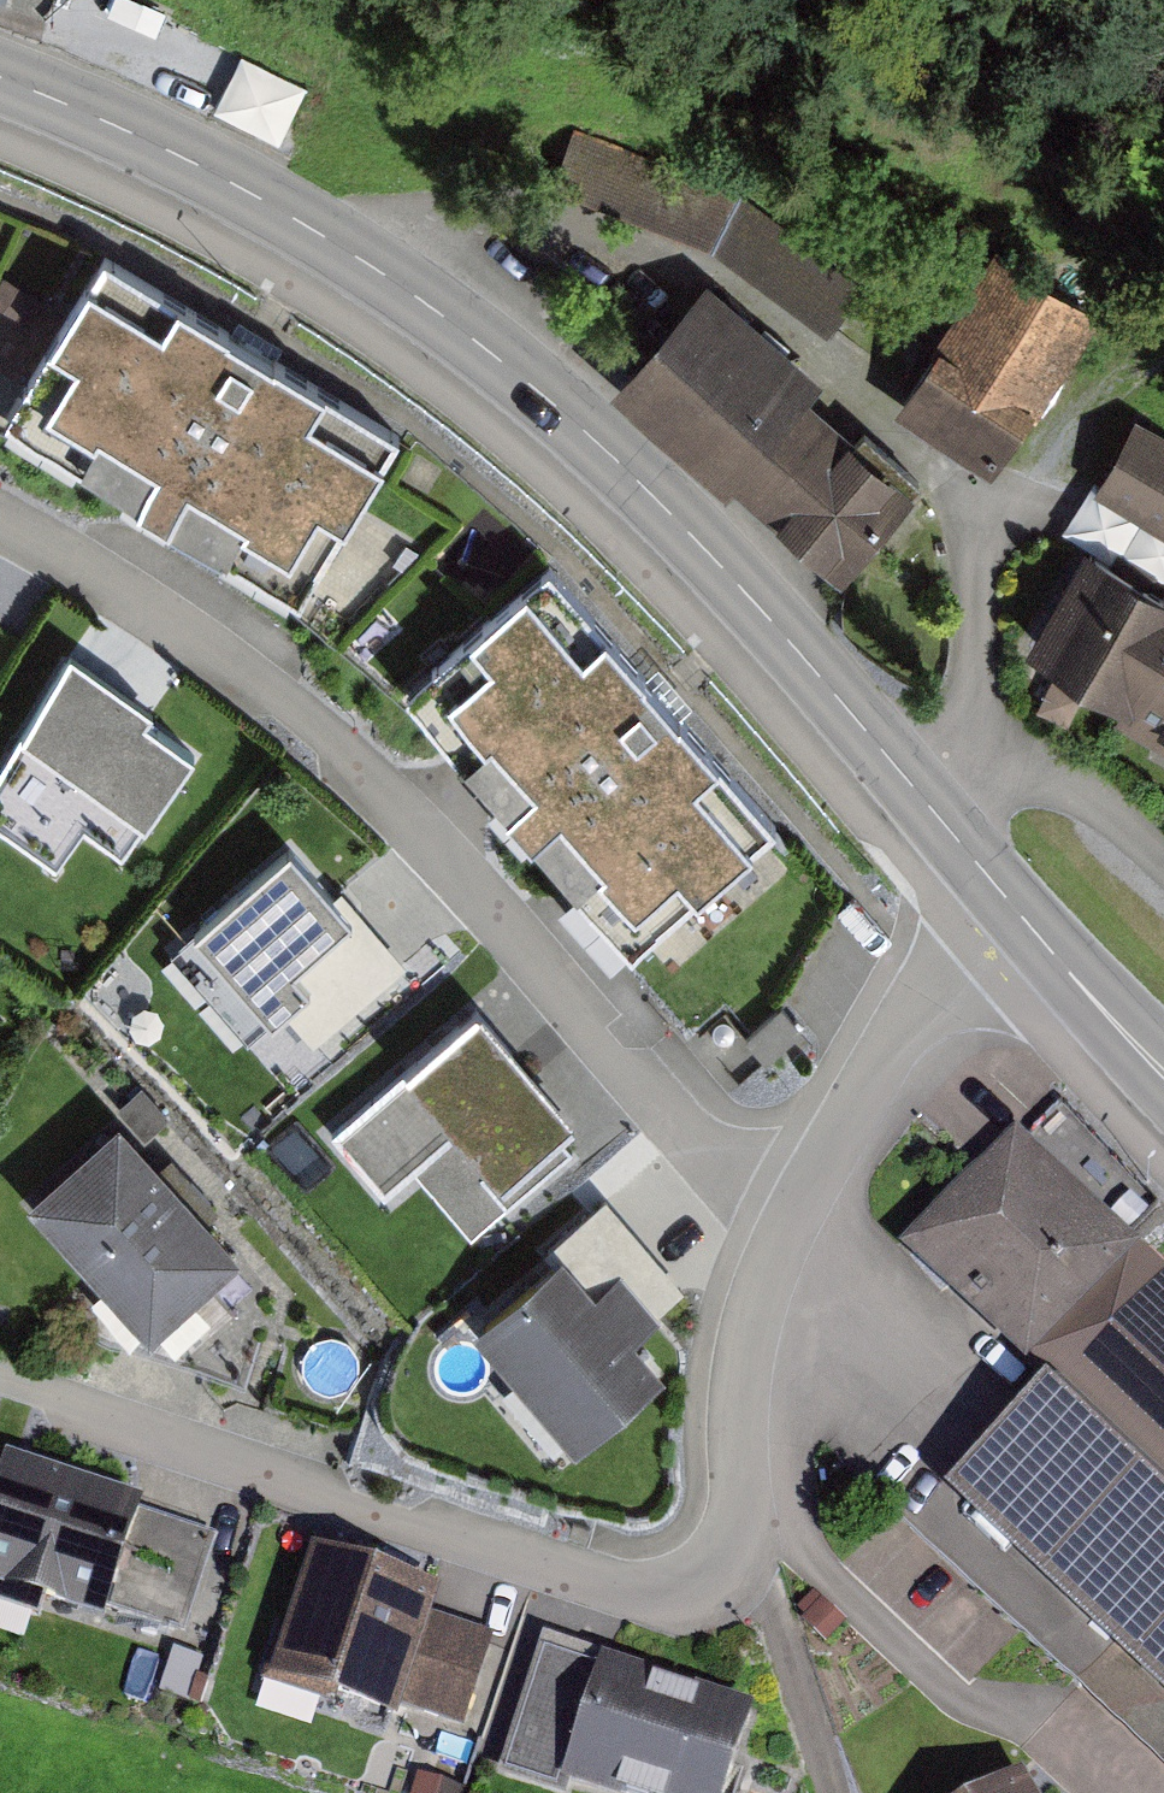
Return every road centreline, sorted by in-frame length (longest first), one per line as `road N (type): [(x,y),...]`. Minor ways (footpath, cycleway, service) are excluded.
road 1 (primary): [(1011,904),(720,564),(604,448),(480,343),(332,240),(161,146),(0,77)]
road 2 (residential): [(0,1378),(434,1534),(626,1596),(673,1600),(711,1585),(734,1560),(743,1525),(737,1434),(744,1361),(792,1221)]
road 3 (residential): [(0,514),(259,681),(403,812),(700,1153),(792,1221)]
road 4 (residential): [(792,1221),(933,979),(1011,904)]
road 5 (track): [(830,1792),(771,1602),(734,1560)]
road 6 (primary): [(1163,1072),(1011,904)]

